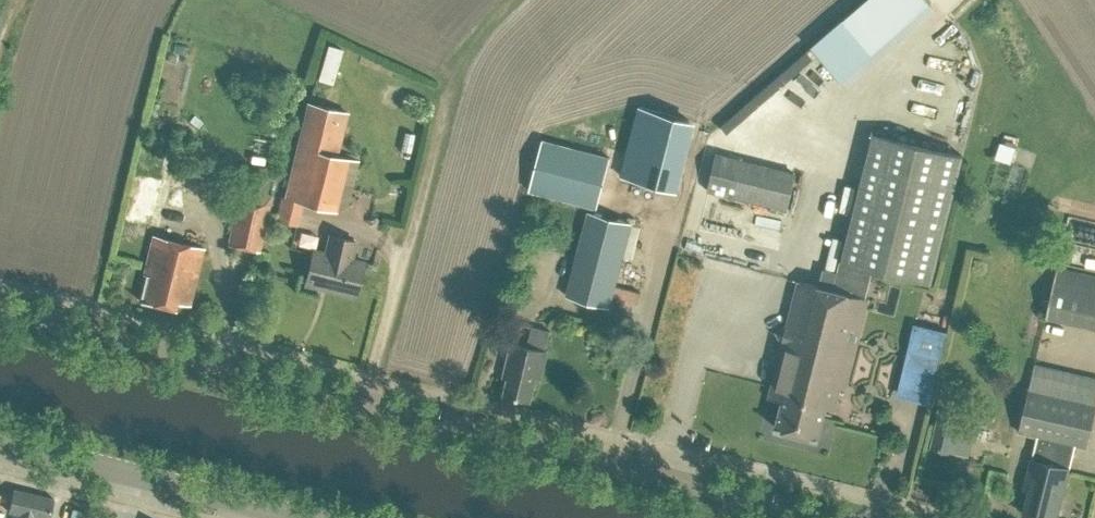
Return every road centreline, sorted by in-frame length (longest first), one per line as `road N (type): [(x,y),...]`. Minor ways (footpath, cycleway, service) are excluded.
road 1 (unclassified): [(845,517),(0,305)]
road 2 (secondary): [(311,517),(0,439)]

